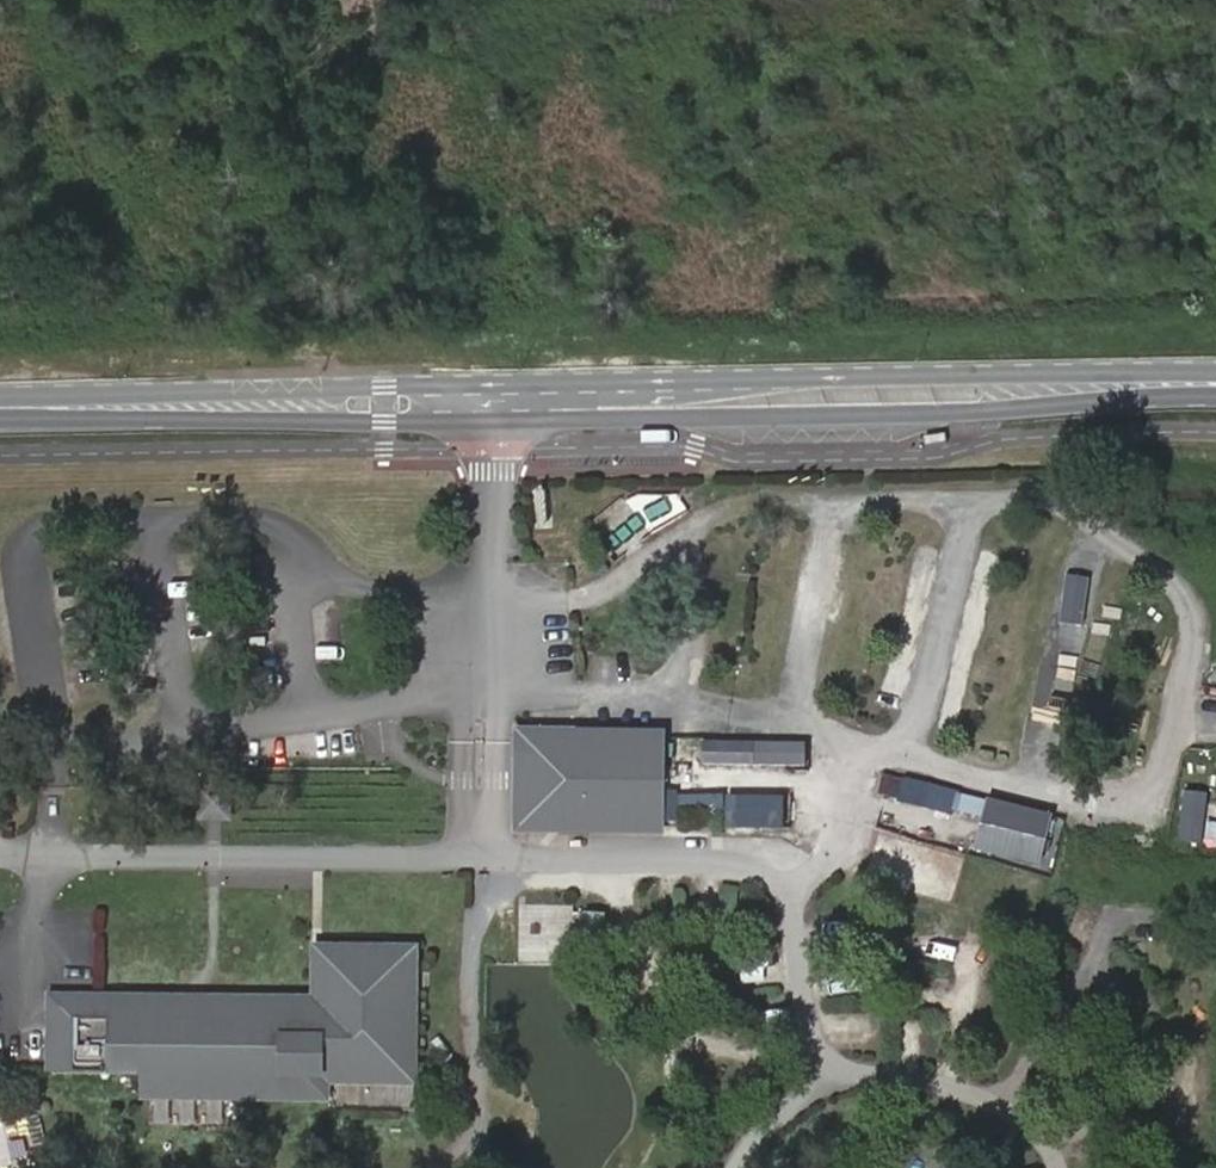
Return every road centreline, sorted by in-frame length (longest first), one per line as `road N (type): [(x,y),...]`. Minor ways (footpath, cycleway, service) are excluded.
road 1 (secondary): [(0,410),(492,413),(1215,384)]

